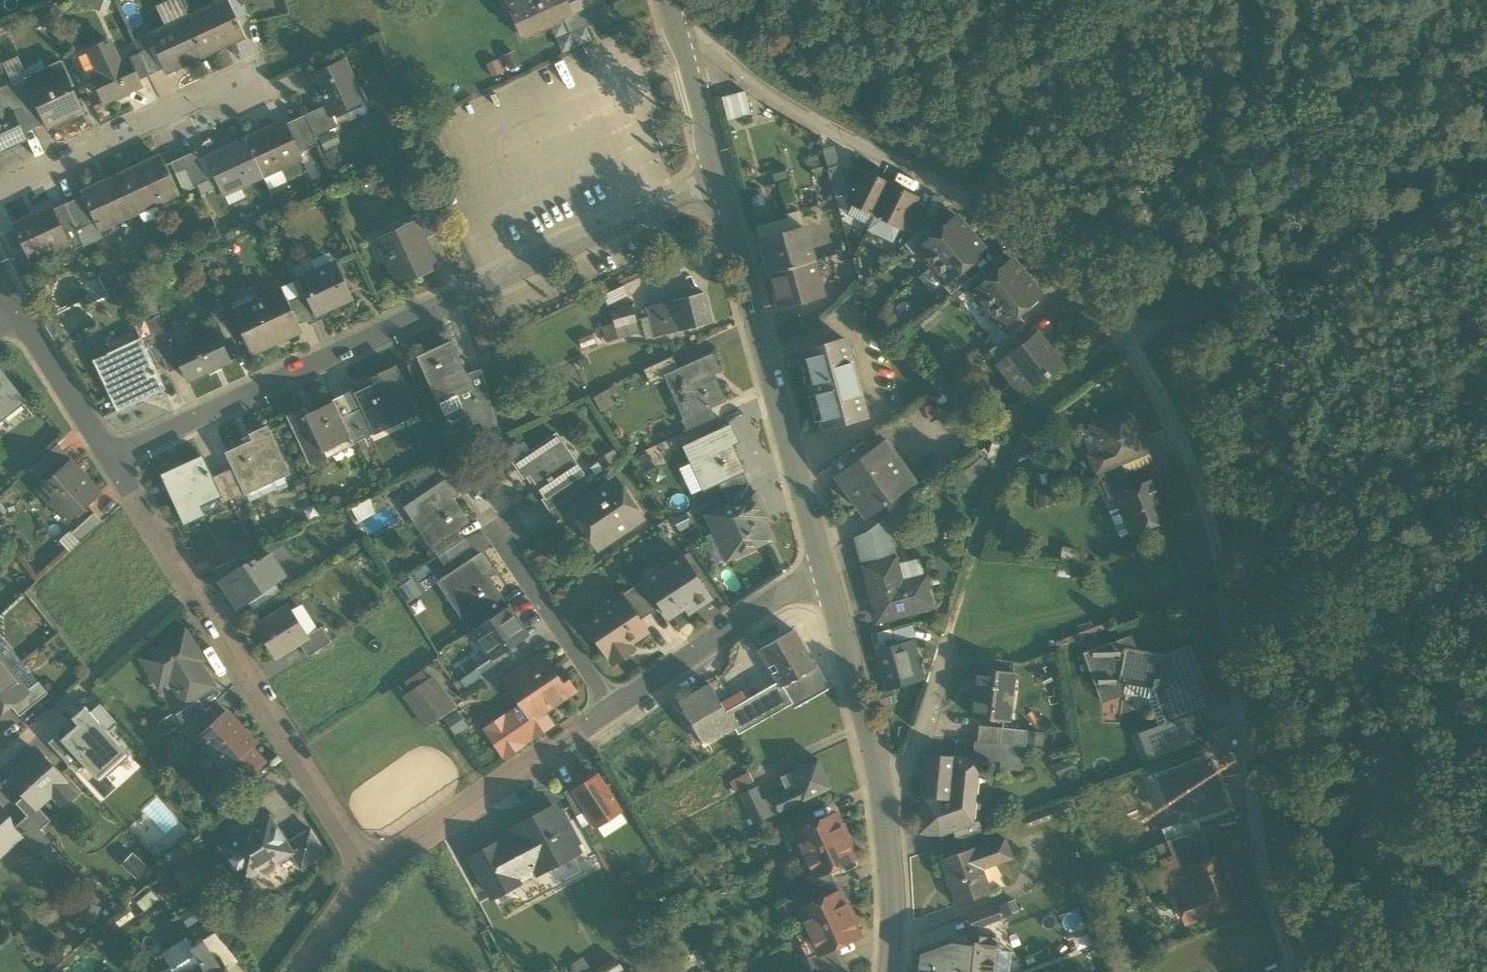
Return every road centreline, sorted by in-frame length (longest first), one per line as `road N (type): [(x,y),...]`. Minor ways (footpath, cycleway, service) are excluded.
road 1 (track): [(1486,186),(1240,311),(1153,346),(1109,352),(1011,434),(972,556)]
road 2 (residential): [(115,468),(355,348),(718,185)]
road 3 (residential): [(1132,350),(1154,383),(1201,508),(1234,657),(1261,858),(1291,971)]
road 4 (residential): [(1132,350),(1065,277),(971,202),(811,124),(670,17)]
road 5 (residential): [(115,468),(375,878)]
road 6 (tertiary): [(827,570),(718,185)]
road 7 (residential): [(618,709),(375,878)]
road 8 (residential): [(0,191),(243,79)]
road 9 (residential): [(889,804),(972,556)]
road 10 (residential): [(827,570),(618,709)]
road 11 (tertiary): [(889,804),(827,570)]
road 12 (residential): [(618,709),(500,529)]
road 13 (residential): [(15,305),(115,468)]
road 14 (tertiary): [(718,185),(670,17)]
road 15 (tertiary): [(887,971),(889,804)]

